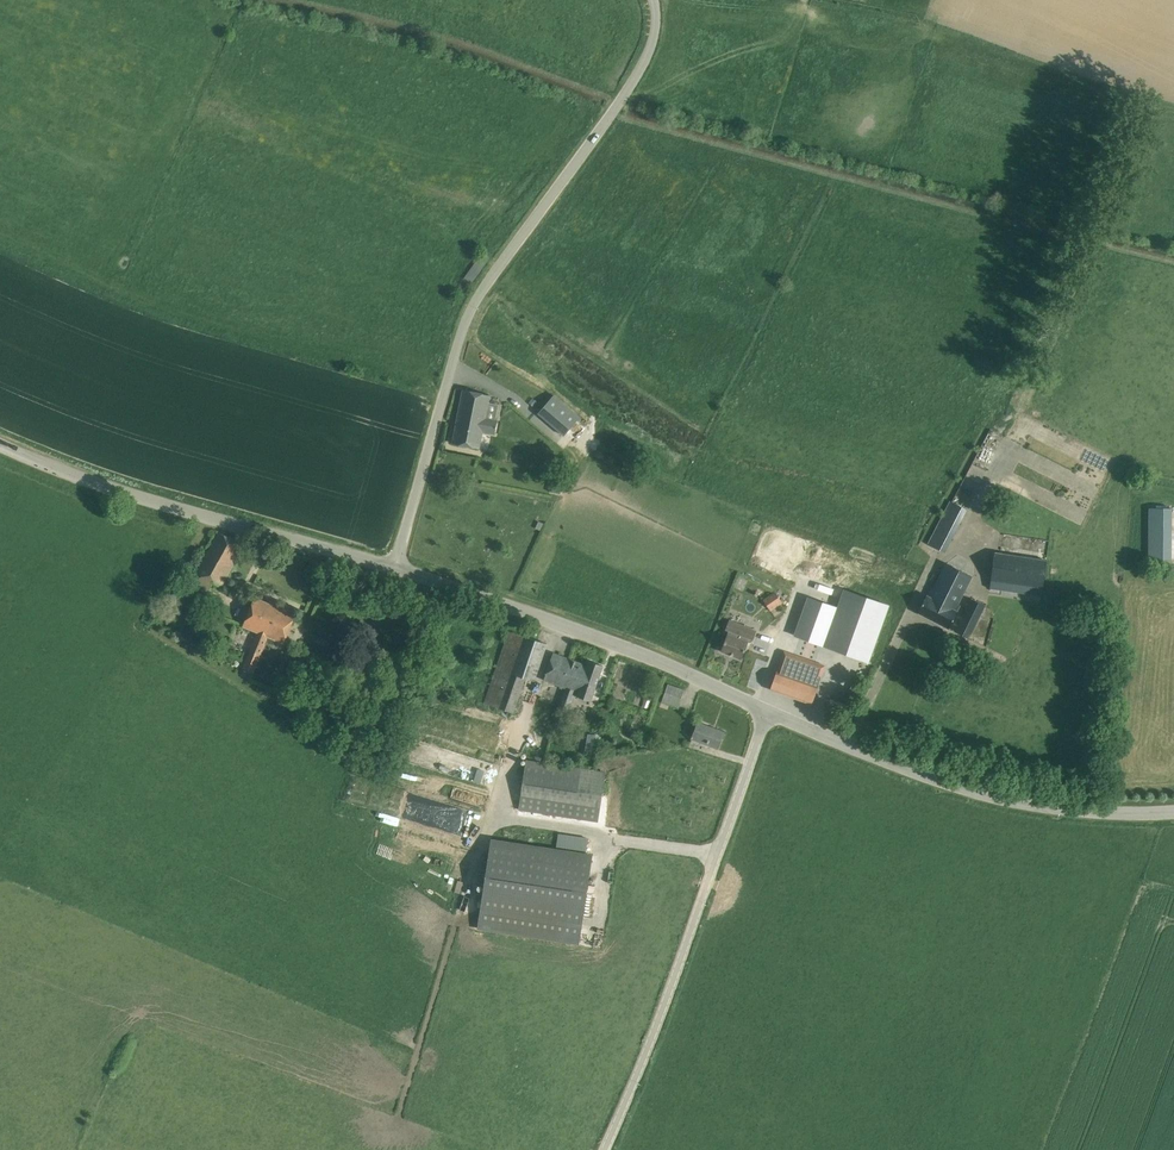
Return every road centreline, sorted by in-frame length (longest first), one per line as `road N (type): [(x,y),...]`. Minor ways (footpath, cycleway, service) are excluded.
road 1 (unclassified): [(395,566),(477,299),(642,66),(656,24),(650,0)]
road 2 (track): [(612,113),(1173,261)]
road 3 (unclassified): [(601,1149),(673,976),(767,709)]
road 4 (unclassified): [(1173,808),(1060,809),(968,788),(882,762),(767,709)]
road 5 (unclassified): [(395,566),(93,483),(0,444)]
road 6 (unclassified): [(767,709),(395,566)]
road 7 (track): [(622,98),(402,30),(270,0)]
road 8 (track): [(1005,438),(1144,108)]

